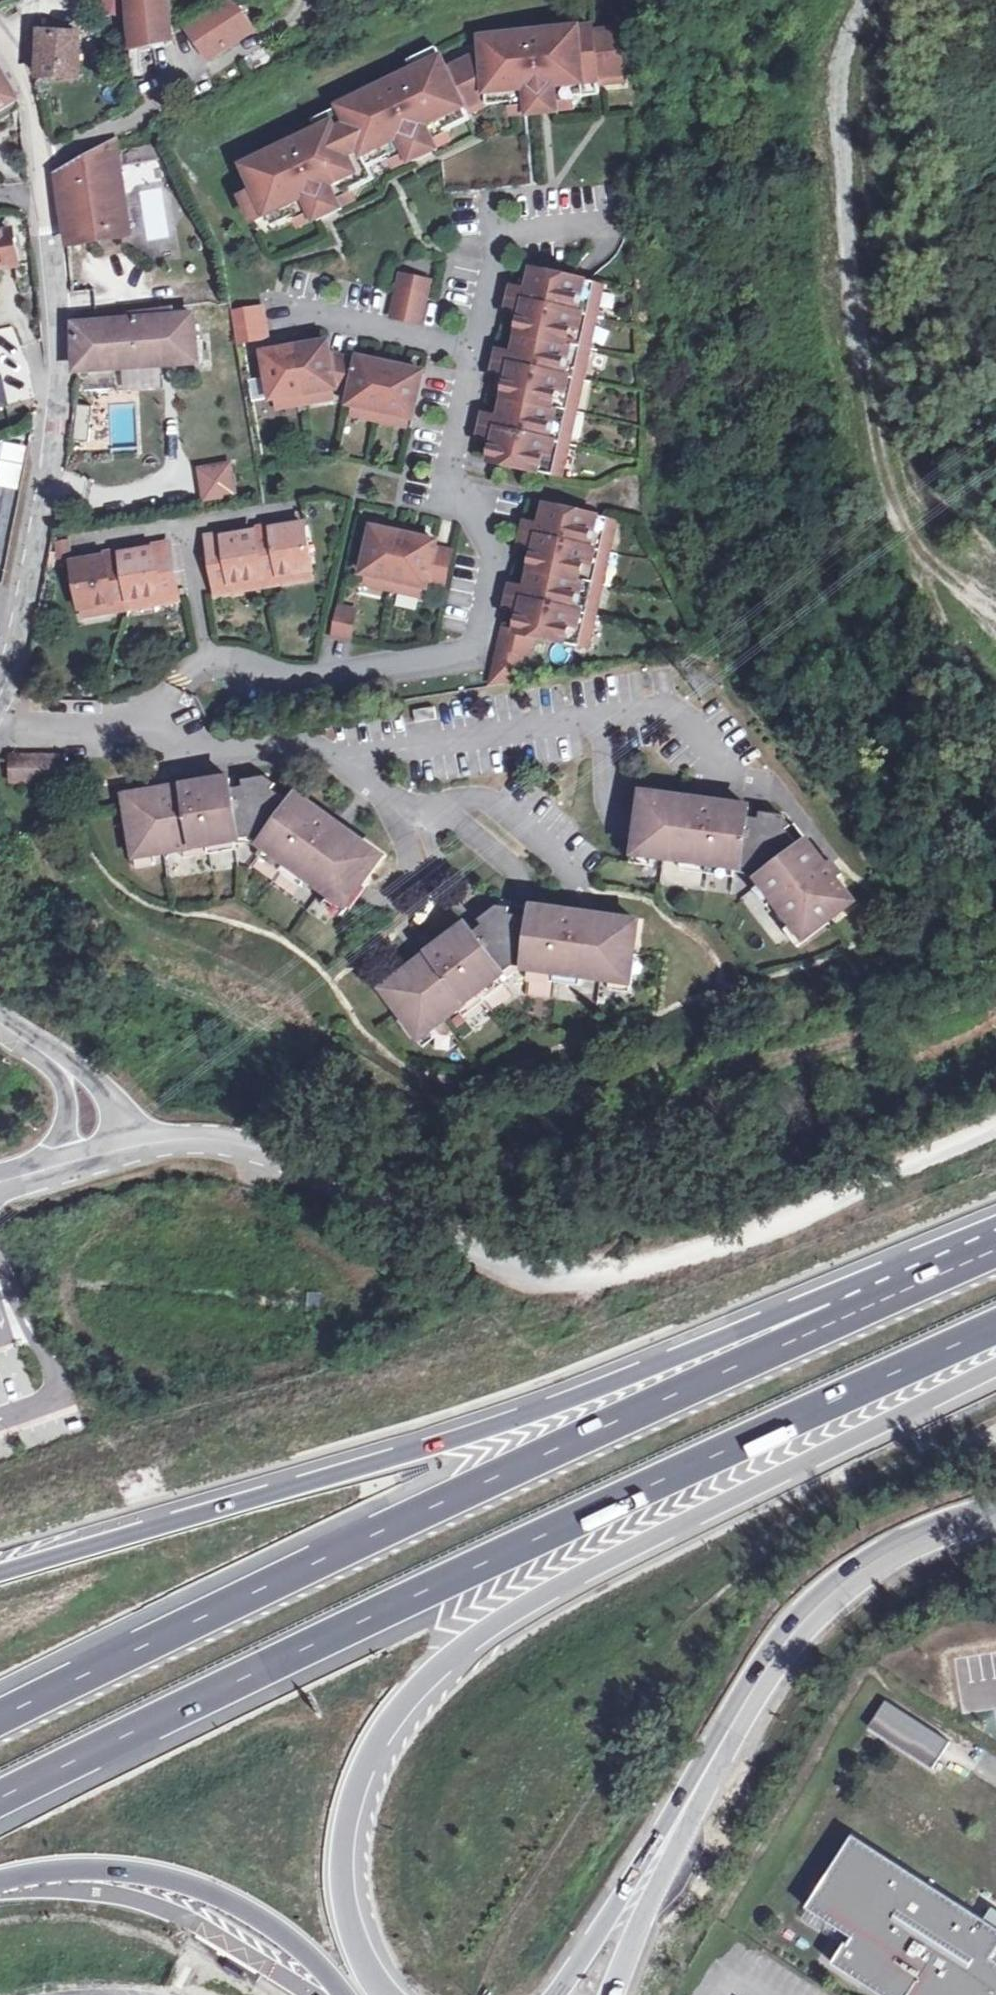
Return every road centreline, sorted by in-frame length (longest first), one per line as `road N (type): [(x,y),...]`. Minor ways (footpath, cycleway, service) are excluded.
road 1 (motorway): [(0,1800),(995,1331)]
road 2 (motorway): [(995,1249),(526,1463),(0,1717)]
road 3 (motorway): [(995,1235),(512,1420),(0,1571)]
road 4 (motorway): [(386,1994),(353,1929),(344,1853),(369,1763),(424,1684),(494,1627),(580,1576),(995,1366)]
road 5 (track): [(269,1149),(560,1278),(604,1276),(724,1238),(995,1132)]
road 6 (residential): [(212,666),(311,679),(472,647),(490,555),(450,485),(450,449),(470,348)]
road 7 (secondary): [(668,1841),(766,1671),(820,1604),(924,1534),(995,1513)]
road 8 (residential): [(0,678),(40,516),(56,375),(50,254)]
road 9 (motorway): [(0,1882),(74,1871),(193,1887),(296,1946),(332,1994)]
road 10 (residential): [(38,160),(274,40),(302,19),(309,0)]
road 11 (residential): [(470,348),(492,234),(604,227)]
road 12 (secondary): [(668,1841),(556,1994)]
road 13 (unclassified): [(91,1153),(208,1138),(269,1149)]
road 14 (residential): [(303,315),(470,348)]
road 15 (residential): [(91,1153),(81,1097),(58,1068),(0,1024)]
road 16 (secondary): [(607,1994),(668,1841)]
road 17 (residential): [(212,666),(189,522)]

